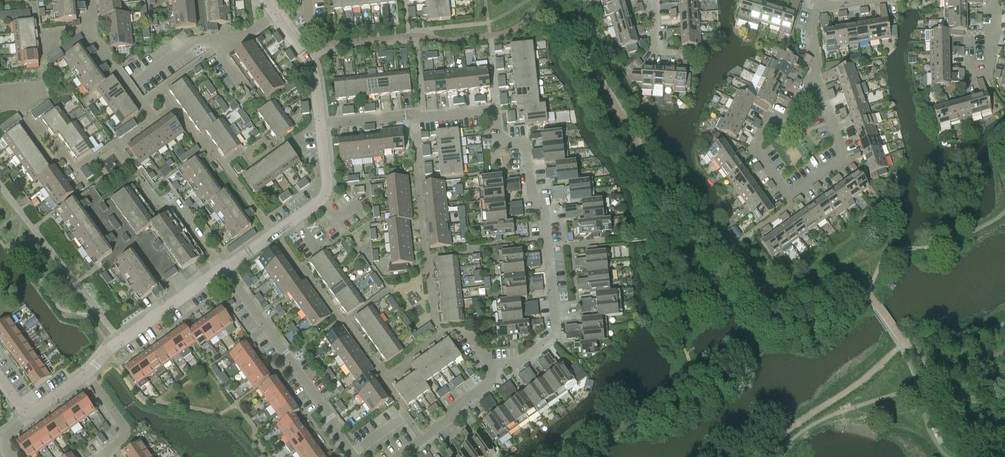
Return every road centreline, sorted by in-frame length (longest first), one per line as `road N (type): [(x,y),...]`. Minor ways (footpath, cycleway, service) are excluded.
road 1 (residential): [(493,366),(516,363),(556,329),(545,216),(533,197),(526,142),(498,145),(495,110),(319,125)]
road 2 (residential): [(813,74),(791,116),(770,117),(753,148),(788,195),(843,159),(821,89)]
road 3 (residential): [(353,454),(224,269)]
road 4 (residential): [(88,374),(111,347),(224,269)]
road 5 (residential): [(397,456),(489,382),(493,366)]

